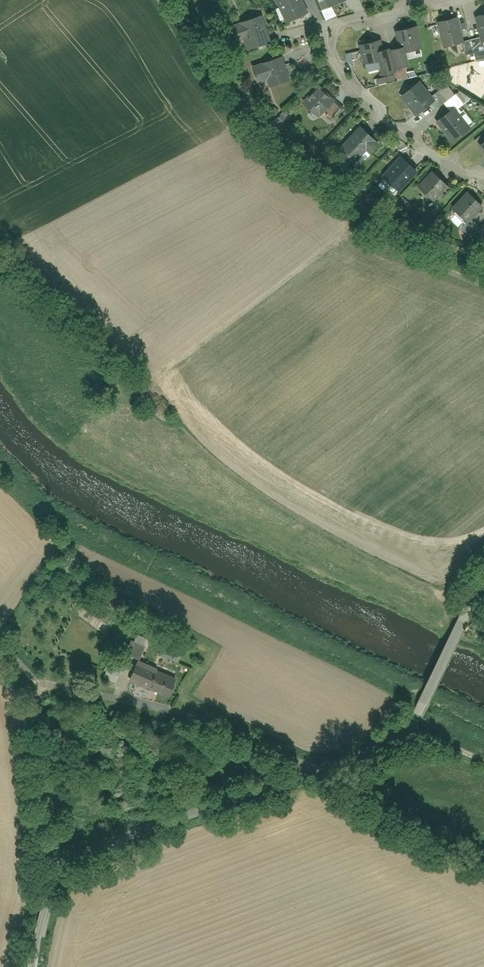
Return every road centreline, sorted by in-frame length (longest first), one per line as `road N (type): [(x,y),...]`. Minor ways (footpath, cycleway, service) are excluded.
road 1 (unclassified): [(435,691),(418,727),(344,766),(84,853),(60,878),(40,966)]
road 2 (residential): [(412,6),(340,26),(325,48),(387,126),(483,182)]
road 3 (track): [(34,673),(60,878)]

